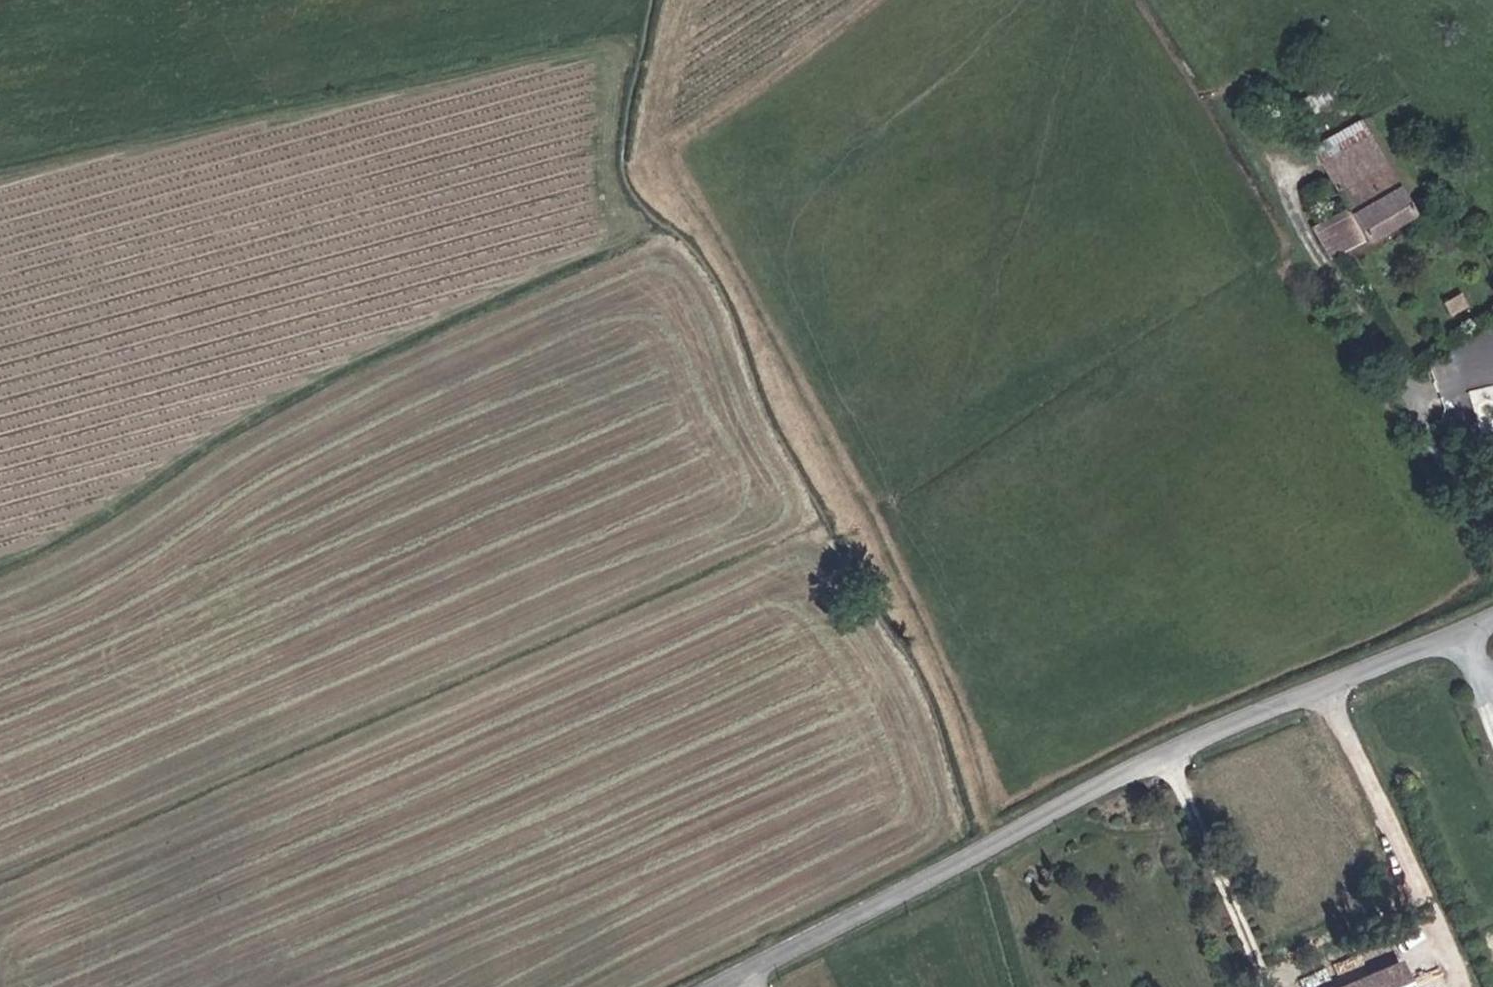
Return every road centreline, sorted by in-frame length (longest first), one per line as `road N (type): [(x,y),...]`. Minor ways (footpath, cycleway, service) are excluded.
road 1 (tertiary): [(1462,631),(1170,751),(717,986)]
road 2 (track): [(1462,986),(1428,890),(1335,683)]
road 3 (track): [(1271,986),(1170,751)]

